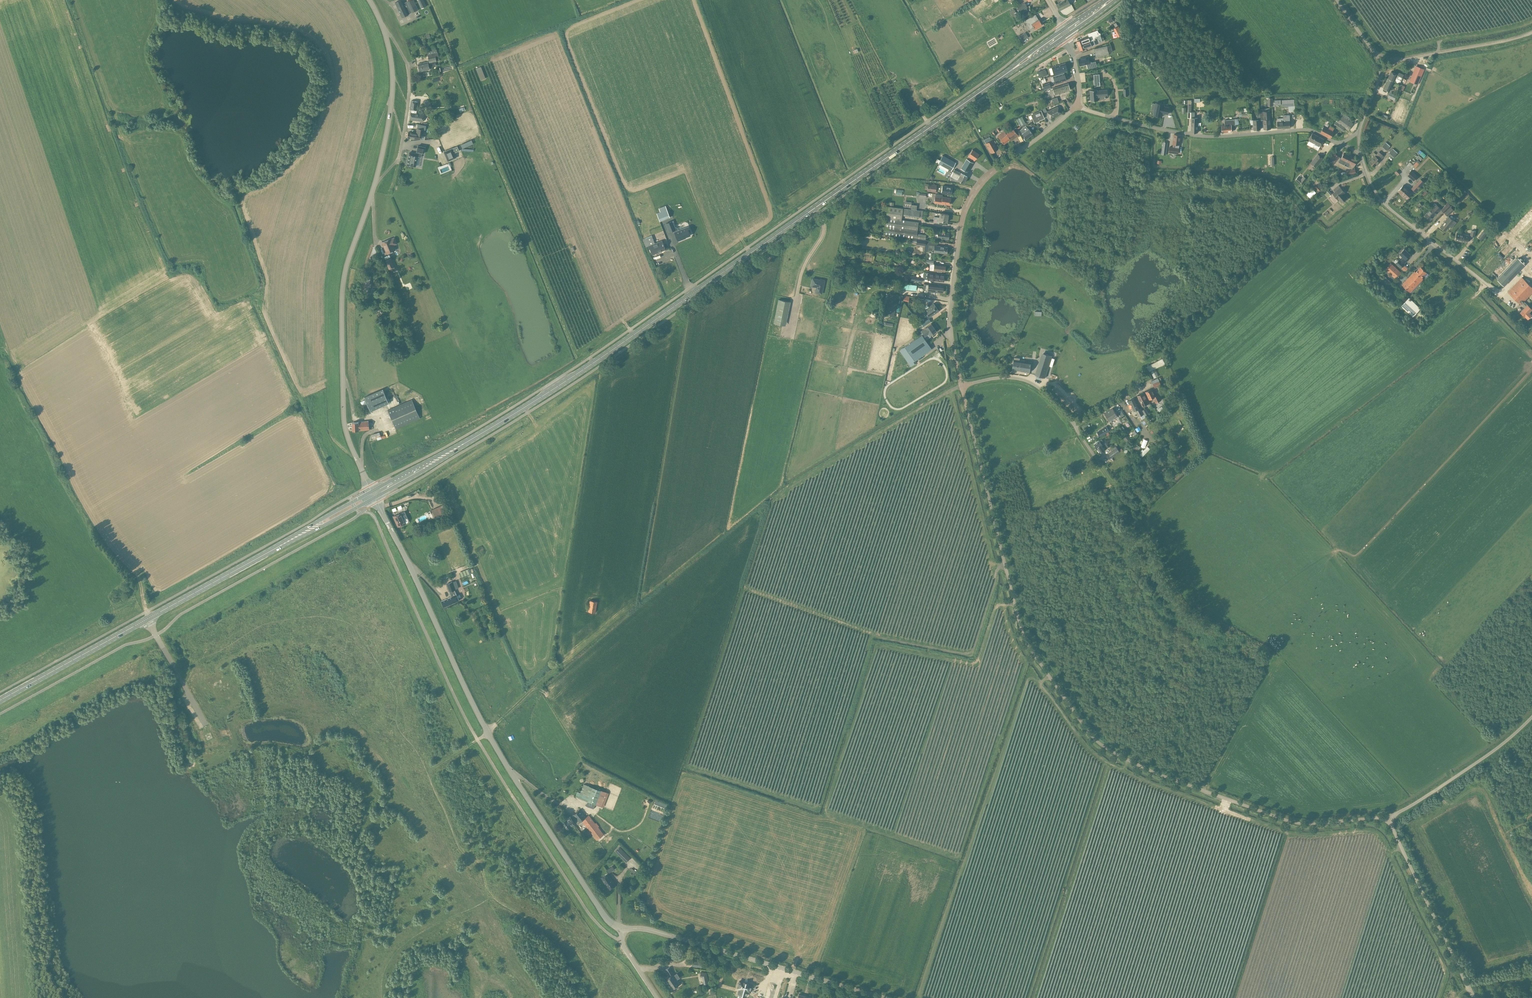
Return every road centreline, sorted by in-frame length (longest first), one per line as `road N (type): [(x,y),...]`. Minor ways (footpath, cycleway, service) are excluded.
road 1 (primary): [(374,495),(551,391),(1065,32)]
road 2 (unclassified): [(1391,818),(1298,826),(1142,769),(1100,743),(1029,632),(962,386)]
road 3 (unclassified): [(962,386),(950,312),(968,204),(986,177),(1075,107)]
road 4 (unclassified): [(374,495),(345,427),(342,314),(346,270),(376,180)]
road 5 (tertiary): [(882,997),(660,932),(625,931)]
road 6 (tertiary): [(488,732),(374,495)]
road 7 (primary): [(148,618),(374,495)]
road 8 (tertiary): [(625,931),(603,913),(488,732)]
road 9 (unclassified): [(1111,117),(1202,136),(1309,130),(1341,143)]
road 10 (unclassified): [(1479,997),(1391,818)]
road 11 (unclassified): [(1483,282),(1381,202),(1361,155)]
road 12 (unclassified): [(1391,818),(1531,717)]
road 13 (residential): [(376,180),(400,157),(409,85),(407,64),(384,29)]
road 14 (track): [(392,101),(358,172),(377,84)]
road 15 (primary): [(0,699),(148,618)]
road 16 (unclassified): [(376,180),(393,91),(384,29)]
road 17 (unclassified): [(1400,60),(1531,31)]
road 18 (unclassified): [(962,386),(1025,380),(1075,422)]

